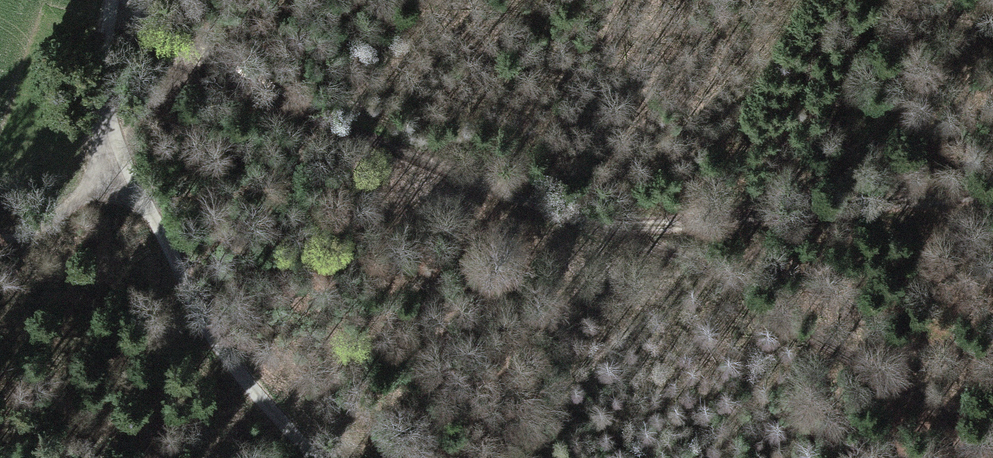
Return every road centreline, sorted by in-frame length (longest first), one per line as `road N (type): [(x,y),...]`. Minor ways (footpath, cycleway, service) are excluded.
road 1 (track): [(131,0),(190,60),(472,179),(622,223),(796,214)]
road 2 (unclassified): [(108,0),(114,166),(162,232),(242,374),(315,457)]
road 3 (track): [(796,214),(992,195)]
road 4 (track): [(0,233),(40,231),(114,166)]

